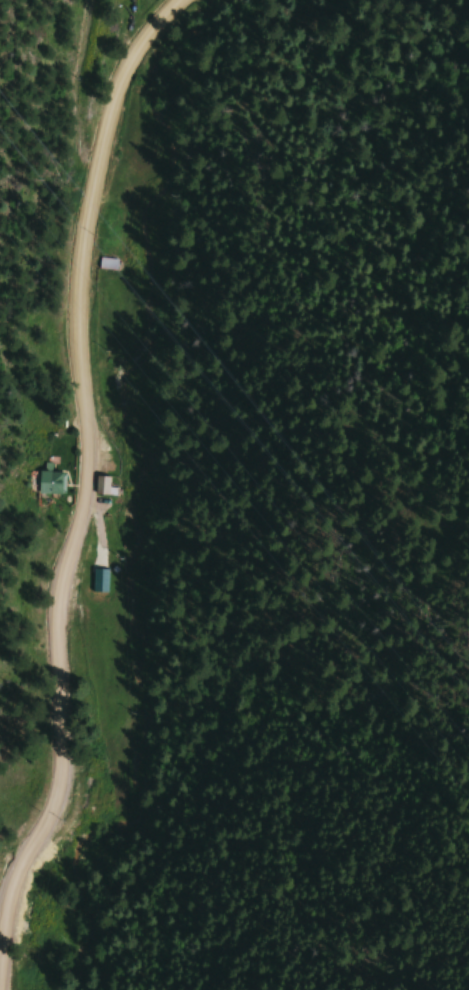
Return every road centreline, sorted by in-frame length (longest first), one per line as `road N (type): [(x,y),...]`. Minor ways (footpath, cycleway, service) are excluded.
road 1 (residential): [(0,934),(59,760),(52,597),(85,488),(81,338),(93,182),(119,76),(144,30),(178,0)]

